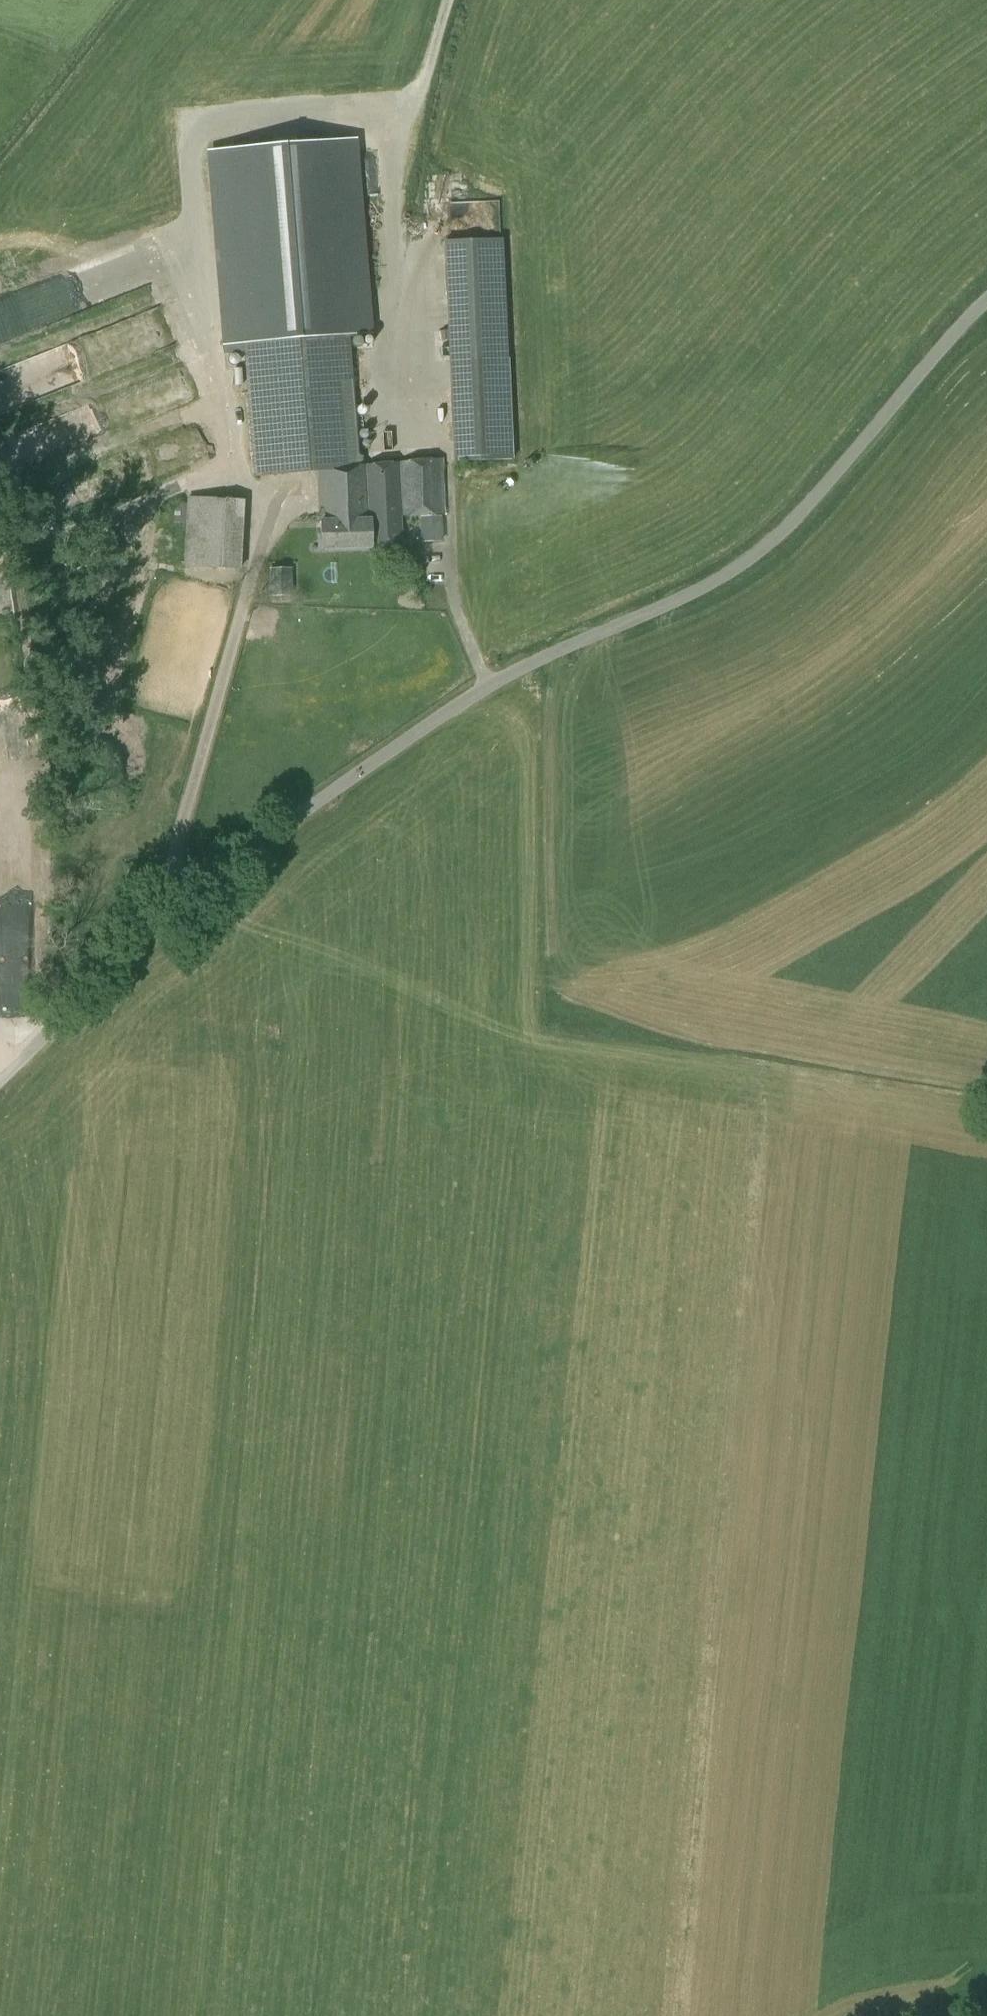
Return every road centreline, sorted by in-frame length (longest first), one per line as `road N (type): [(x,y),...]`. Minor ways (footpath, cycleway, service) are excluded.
road 1 (unclassified): [(0,1073),(162,915),(437,716),(580,640),(740,574),(943,344),(986,306)]
road 2 (track): [(447,0),(401,194)]

